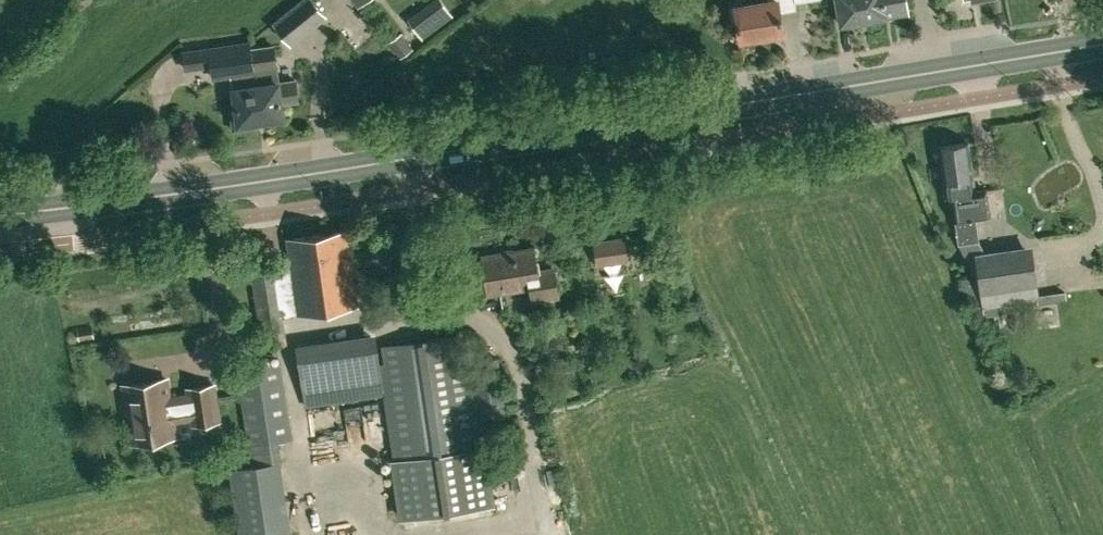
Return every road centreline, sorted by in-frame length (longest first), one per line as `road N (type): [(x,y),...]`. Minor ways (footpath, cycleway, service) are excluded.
road 1 (secondary): [(0,217),(348,169),(1102,43)]

